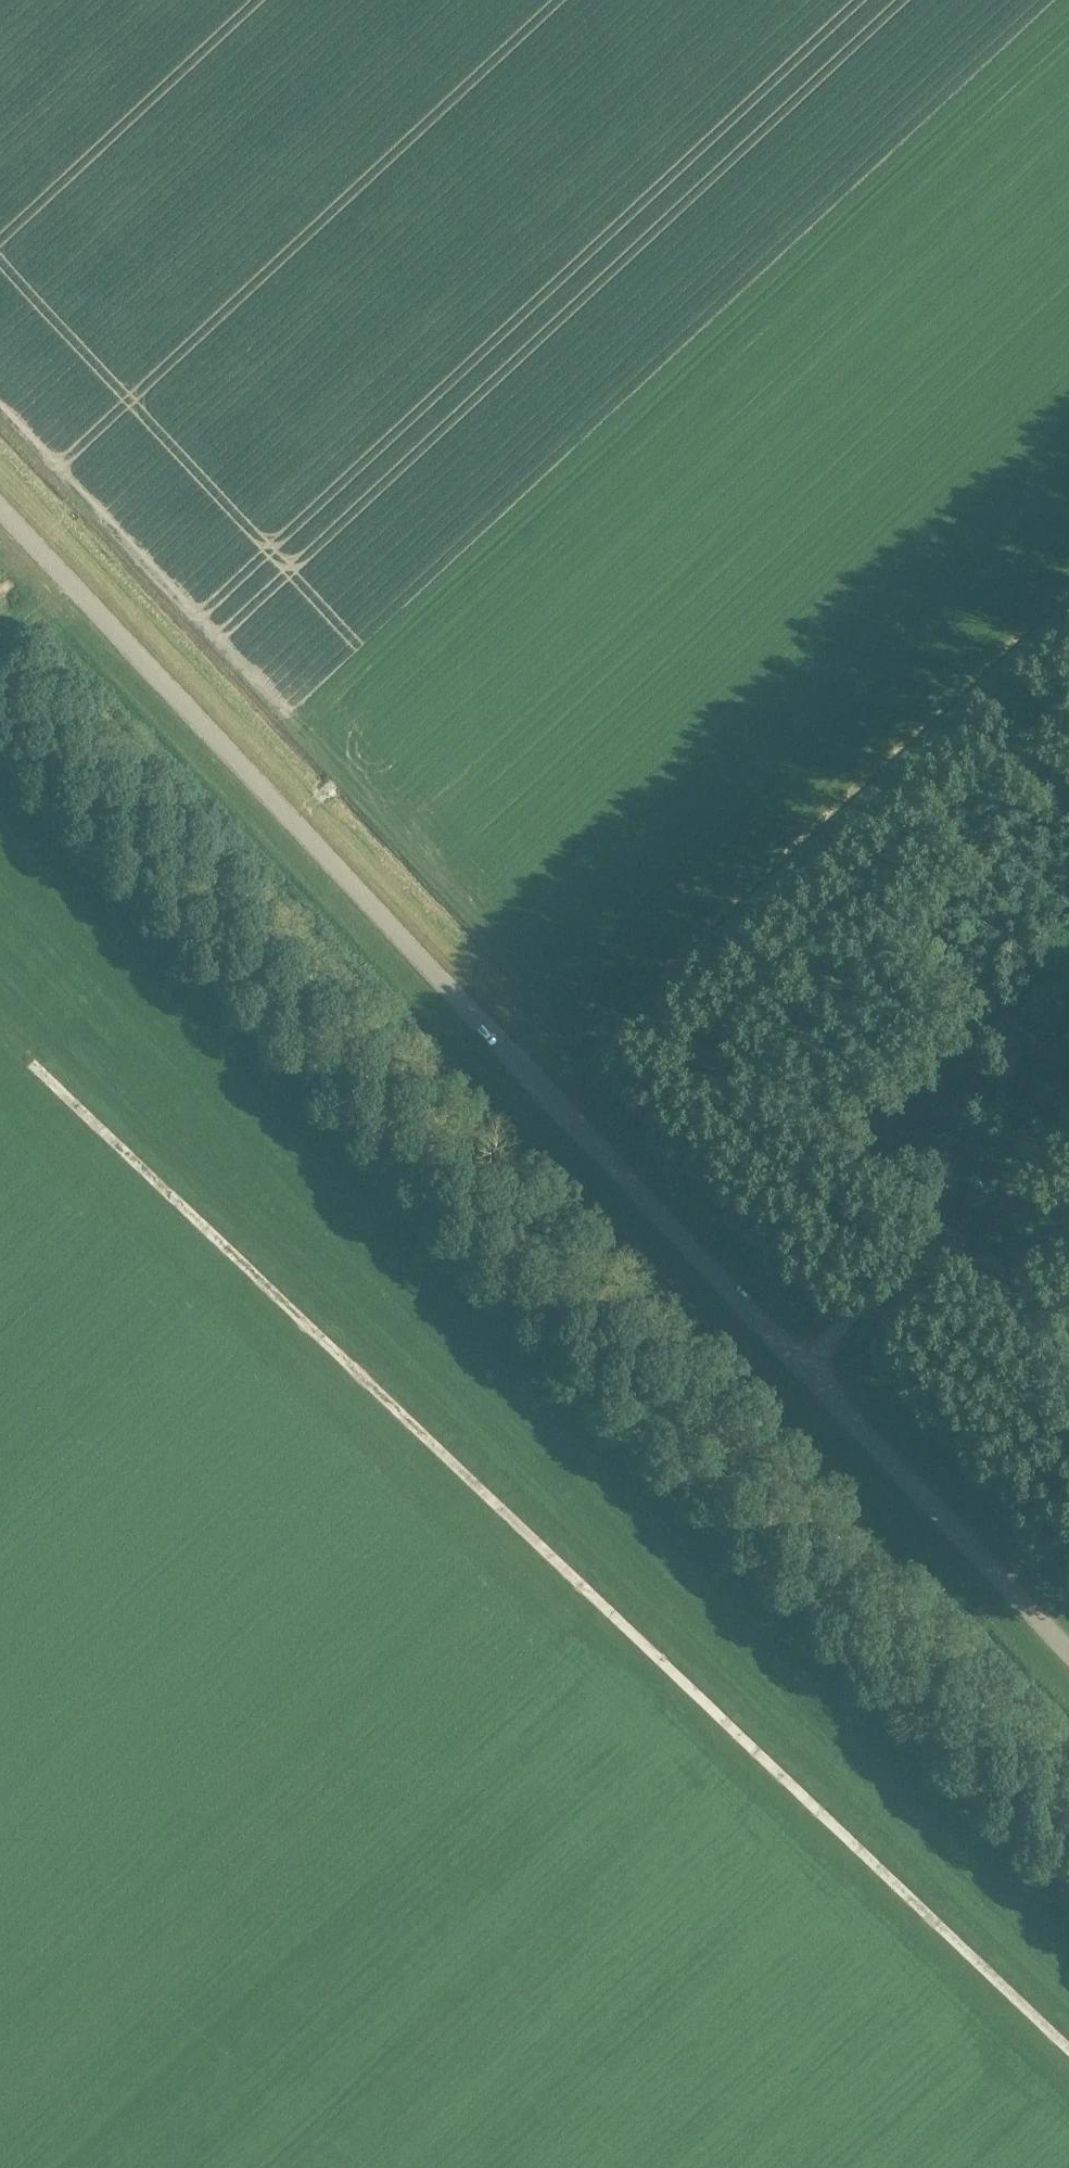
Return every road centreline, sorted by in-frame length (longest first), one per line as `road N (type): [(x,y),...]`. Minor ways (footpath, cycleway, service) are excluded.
road 1 (tertiary): [(1068,1651),(0,508)]
road 2 (track): [(39,1068),(1068,2049)]
road 3 (track): [(803,1360),(1068,1153)]

